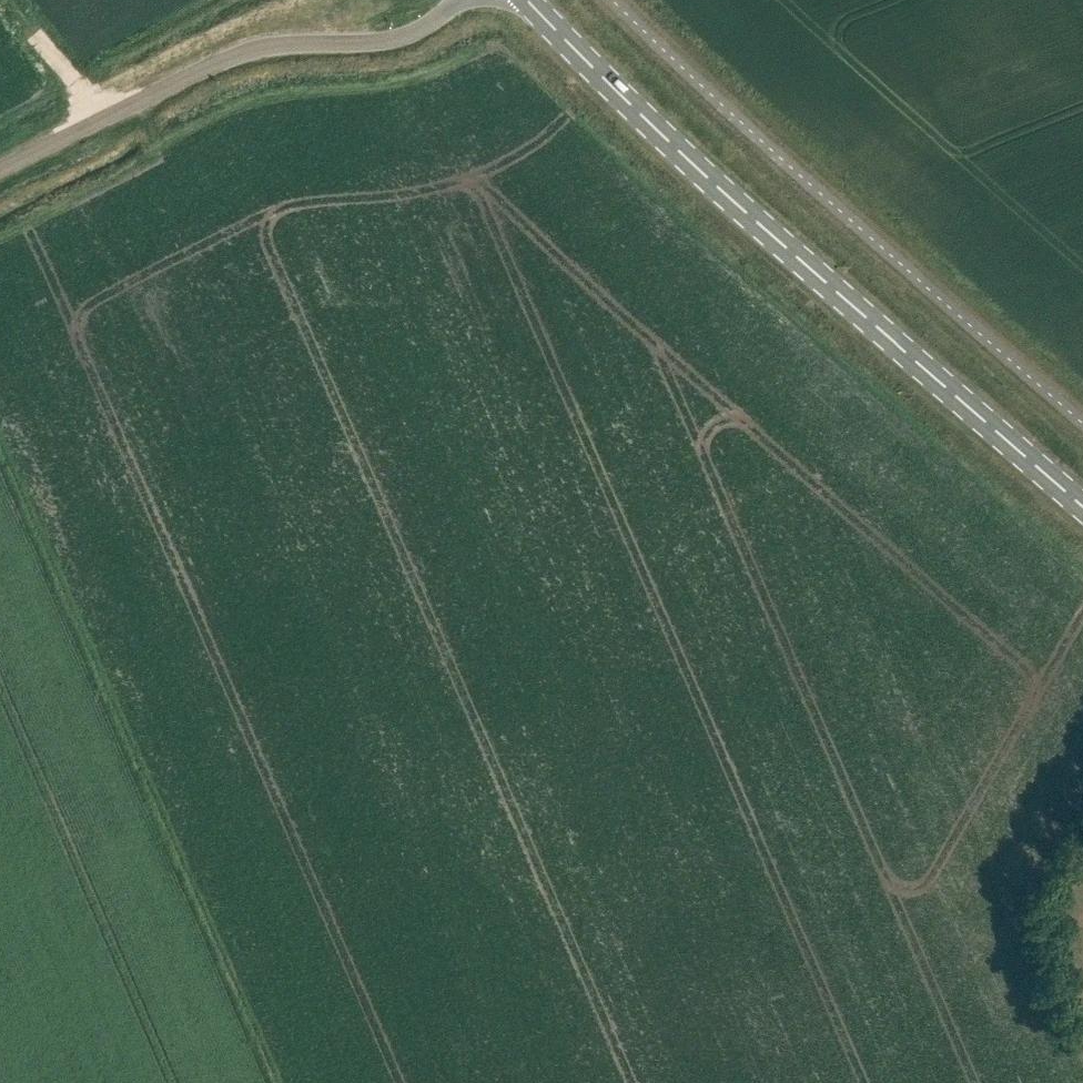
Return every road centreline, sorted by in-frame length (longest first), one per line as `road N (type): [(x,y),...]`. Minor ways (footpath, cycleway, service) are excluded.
road 1 (primary): [(1082,507),(668,142),(529,0)]
road 2 (unclassified): [(0,167),(238,53),(393,39),(461,0)]

